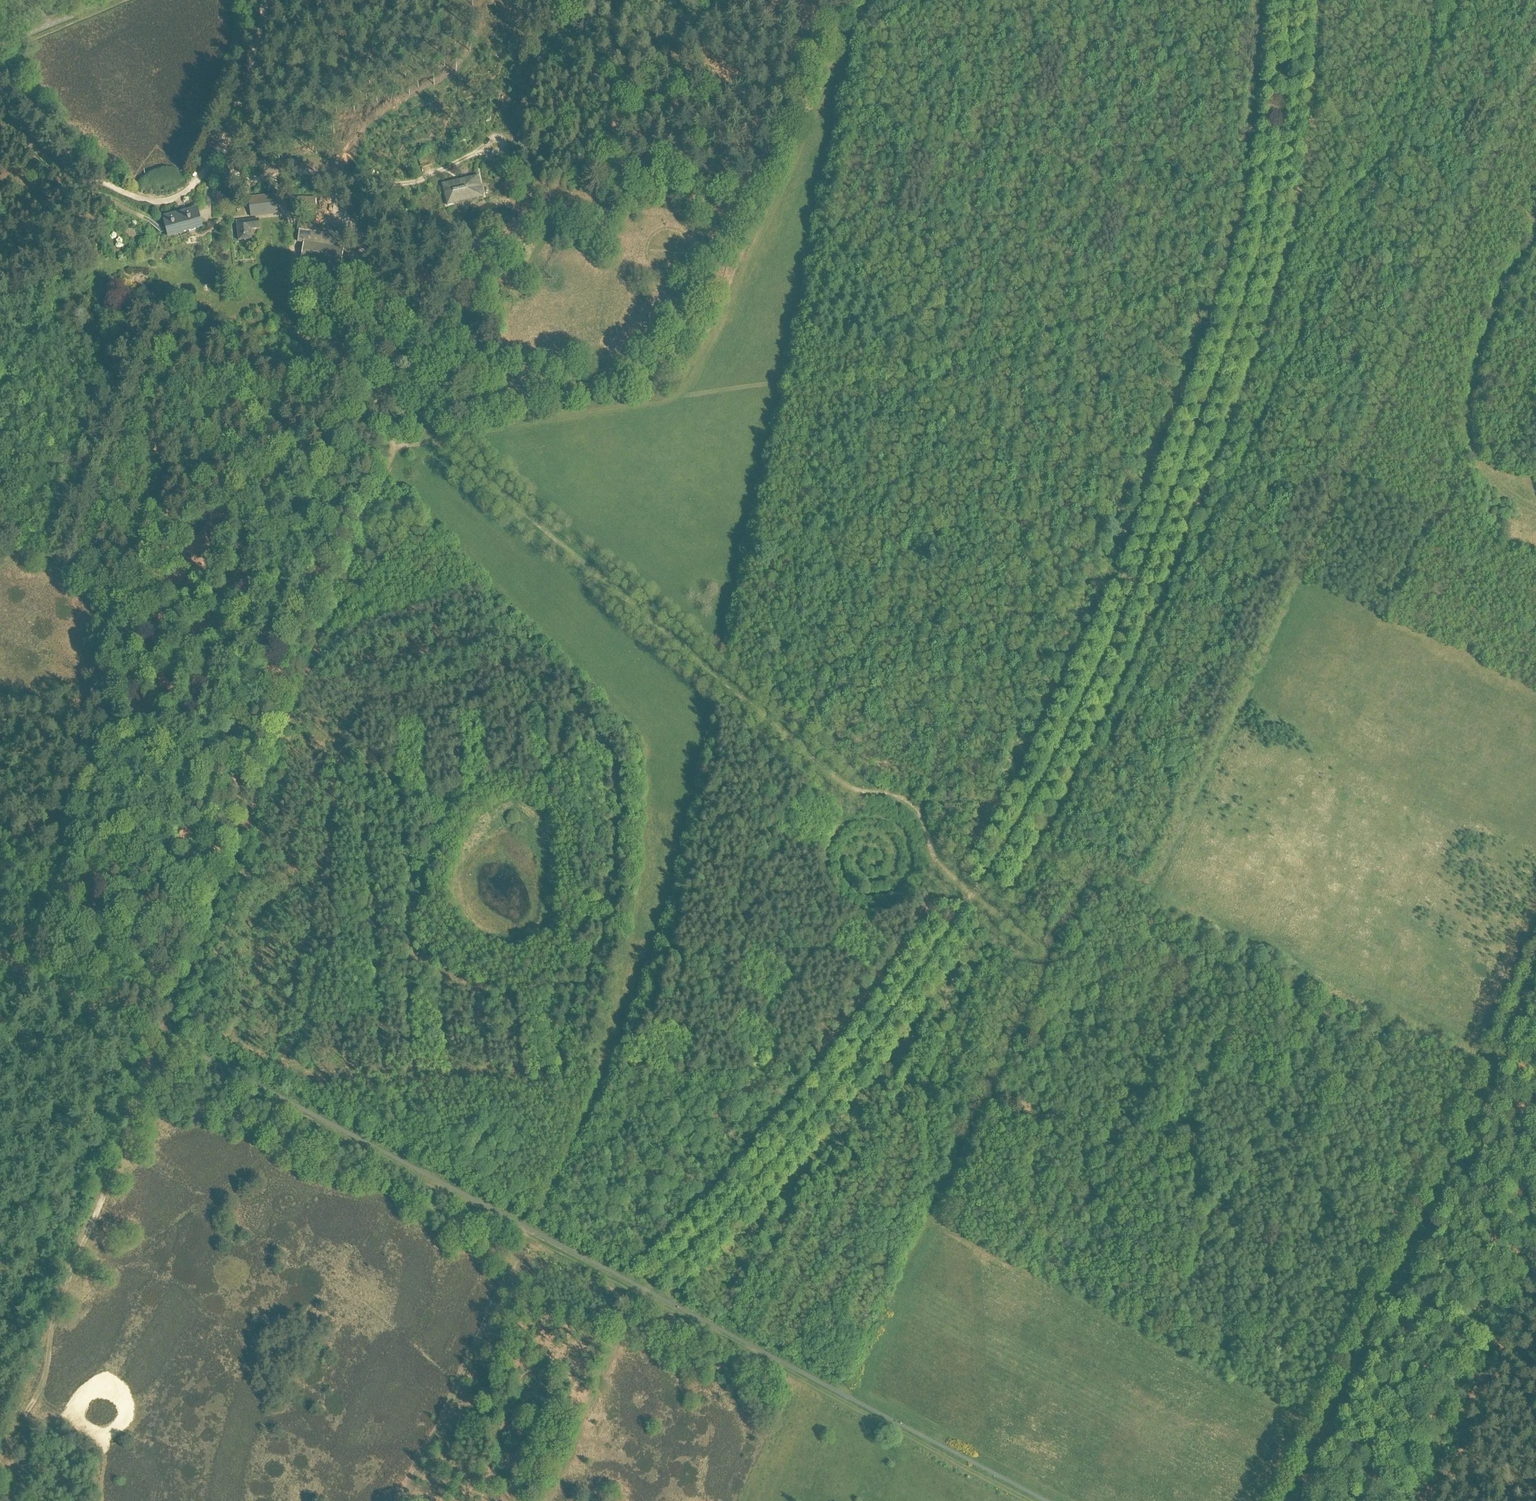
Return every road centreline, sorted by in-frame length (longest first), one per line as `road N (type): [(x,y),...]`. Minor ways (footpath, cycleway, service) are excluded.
road 1 (track): [(0,962),(1027,1500)]
road 2 (track): [(391,444),(444,447),(851,789),(900,799),(918,813),(950,875),(1053,958)]
road 3 (track): [(156,1034),(49,1342),(44,1382),(0,1483)]
road 4 (track): [(1491,1073),(1282,1500)]
road 5 (track): [(270,0),(260,65),(223,153),(182,194),(161,202),(107,184),(0,84)]
road 6 (track): [(404,1500),(532,1231)]
road 7 (track): [(223,153),(264,181),(413,184),(495,144)]

